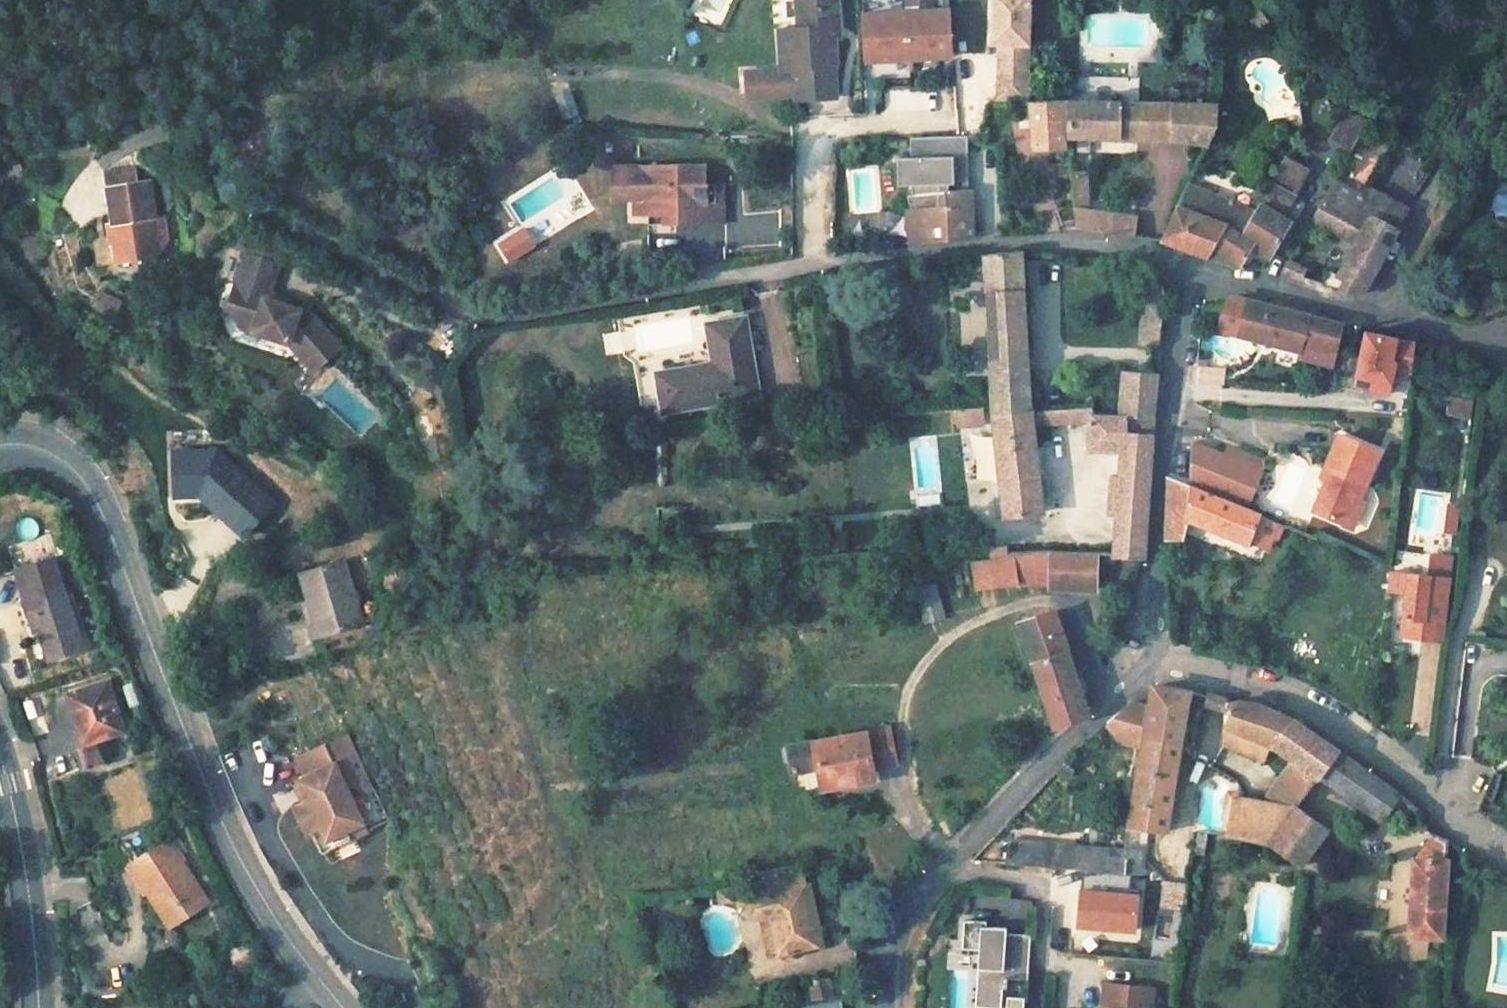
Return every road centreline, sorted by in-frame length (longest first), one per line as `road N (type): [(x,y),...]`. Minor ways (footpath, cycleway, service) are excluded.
road 1 (residential): [(1197,277),(1140,247),(1062,242),(807,263),(547,312),(478,314),(263,192),(204,141)]
road 2 (secondary): [(0,446),(51,455),(77,474),(107,523),(243,873),(342,1007)]
road 3 (residential): [(893,1007),(905,916),(1144,654)]
road 4 (residential): [(1144,654),(1304,704),(1506,854)]
road 5 (residential): [(1144,654),(1165,449),(1197,277)]
road 6 (residential): [(1385,309),(1506,59)]
road 7 (secondary): [(38,1007),(30,911),(0,761)]
road 8 (residential): [(1385,309),(1197,277)]
road 9 (residential): [(1506,333),(1385,309)]

